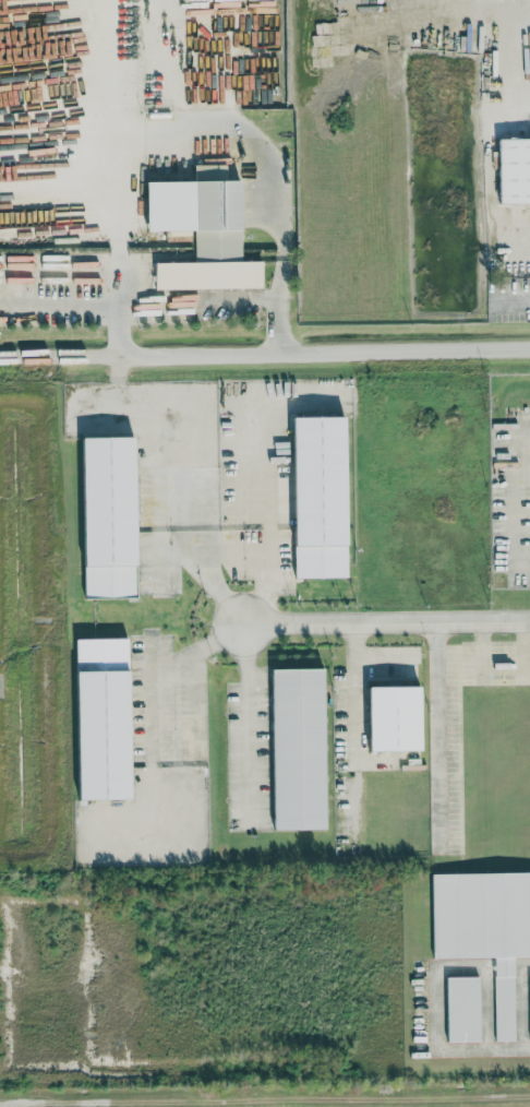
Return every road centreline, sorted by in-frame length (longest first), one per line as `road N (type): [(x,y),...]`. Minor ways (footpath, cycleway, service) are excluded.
road 1 (residential): [(529,349),(0,357)]
road 2 (residential): [(240,623),(529,621)]

